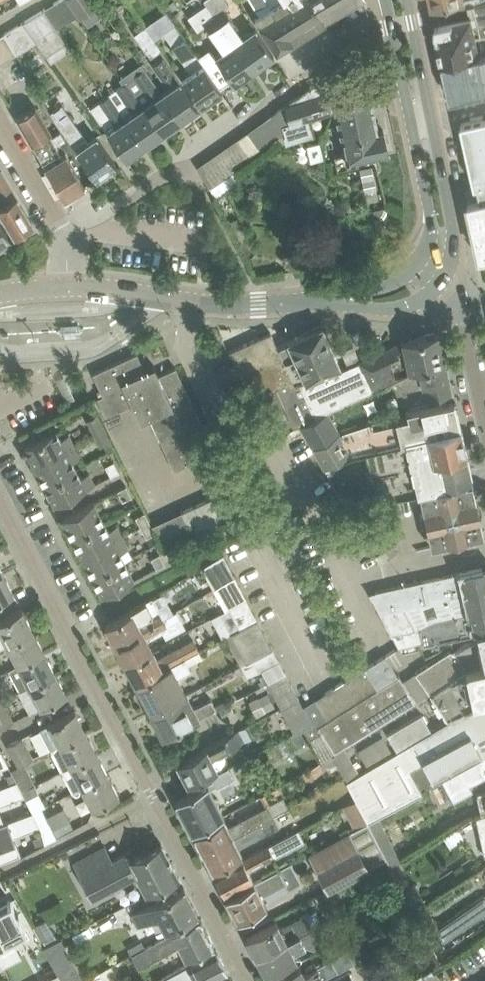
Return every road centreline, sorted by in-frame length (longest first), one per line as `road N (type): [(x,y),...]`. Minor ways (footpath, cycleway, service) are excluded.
road 1 (tertiary): [(434,265),(397,296),(372,299),(214,304),(69,287)]
road 2 (residential): [(338,45),(332,62),(64,233)]
road 3 (residential): [(0,498),(153,795)]
road 4 (tertiary): [(434,265),(442,227),(396,0)]
road 5 (residential): [(153,795),(251,980)]
road 6 (tertiary): [(434,265),(457,277),(484,406)]
road 7 (residential): [(0,124),(64,233)]
road 8 (unclassified): [(153,795),(42,851)]

